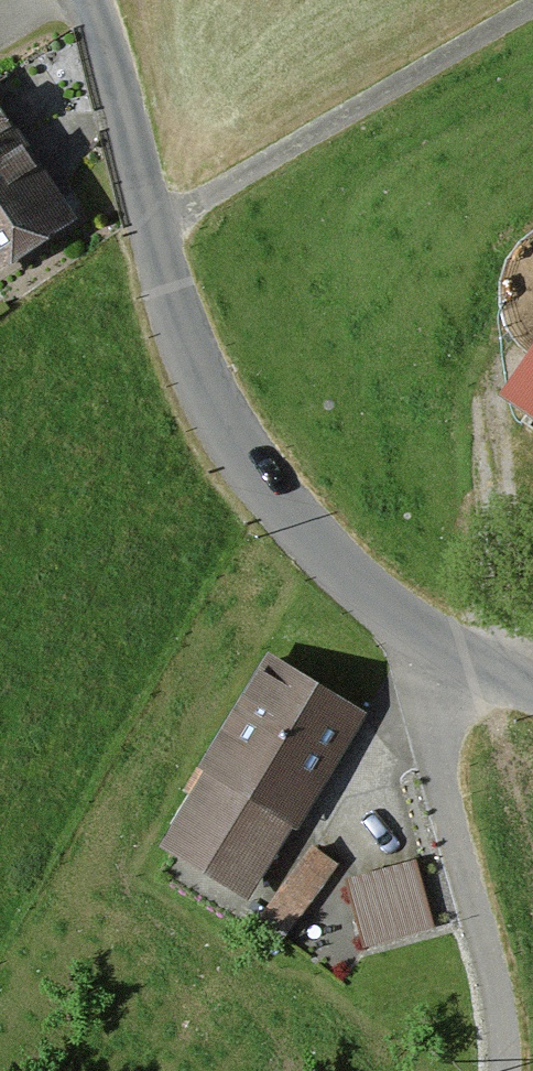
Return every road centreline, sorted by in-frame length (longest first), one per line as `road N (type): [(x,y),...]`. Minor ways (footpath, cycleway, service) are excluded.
road 1 (unclassified): [(94,0),(194,365),(266,493),(448,656)]
road 2 (track): [(153,222),(531,0)]
road 3 (residential): [(448,656),(435,735),(490,953),(505,1070)]
road 4 (track): [(171,284),(0,384)]

